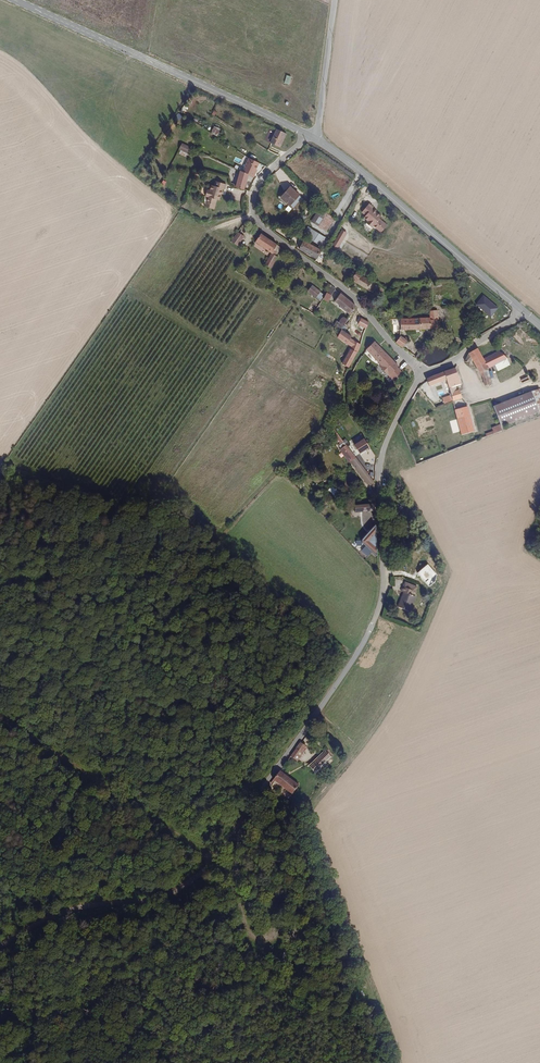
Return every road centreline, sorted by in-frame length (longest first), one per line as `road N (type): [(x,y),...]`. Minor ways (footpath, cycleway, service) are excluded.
road 1 (unclassified): [(423,375),(381,453),(382,580),(371,627),(234,833),(209,865),(167,895),(63,912),(20,927),(0,945)]
road 2 (unclassified): [(423,375),(352,297),(253,217),(258,183),(309,134)]
road 3 (tertiary): [(309,134),(11,0)]
road 4 (tertiary): [(521,311),(309,134)]
road 5 (track): [(0,715),(215,857)]
road 6 (unclassified): [(334,0),(309,134)]

